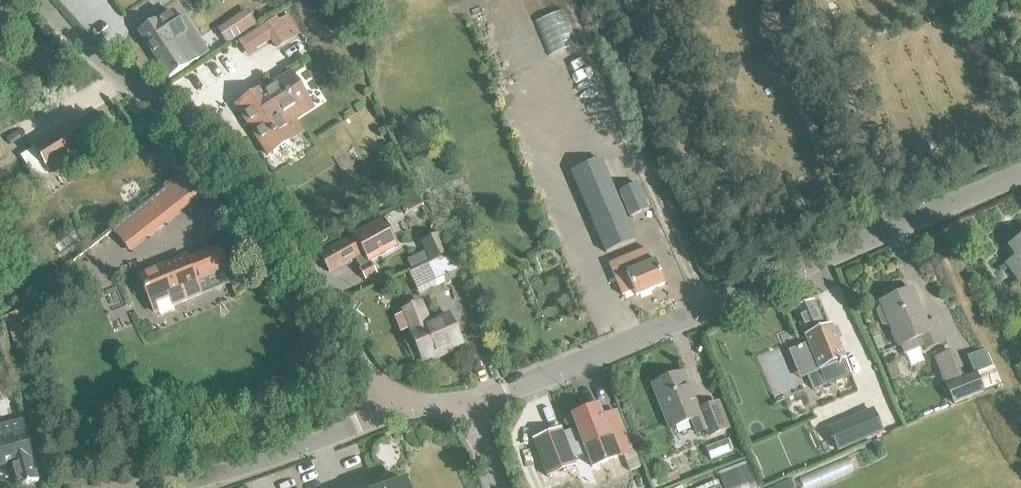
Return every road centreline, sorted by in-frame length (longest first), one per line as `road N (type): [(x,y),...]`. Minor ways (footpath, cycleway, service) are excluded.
road 1 (residential): [(467,401),(711,309),(1020,173)]
road 2 (residential): [(395,408),(321,294),(187,134),(73,41),(37,0)]
road 3 (residential): [(153,487),(395,408)]

